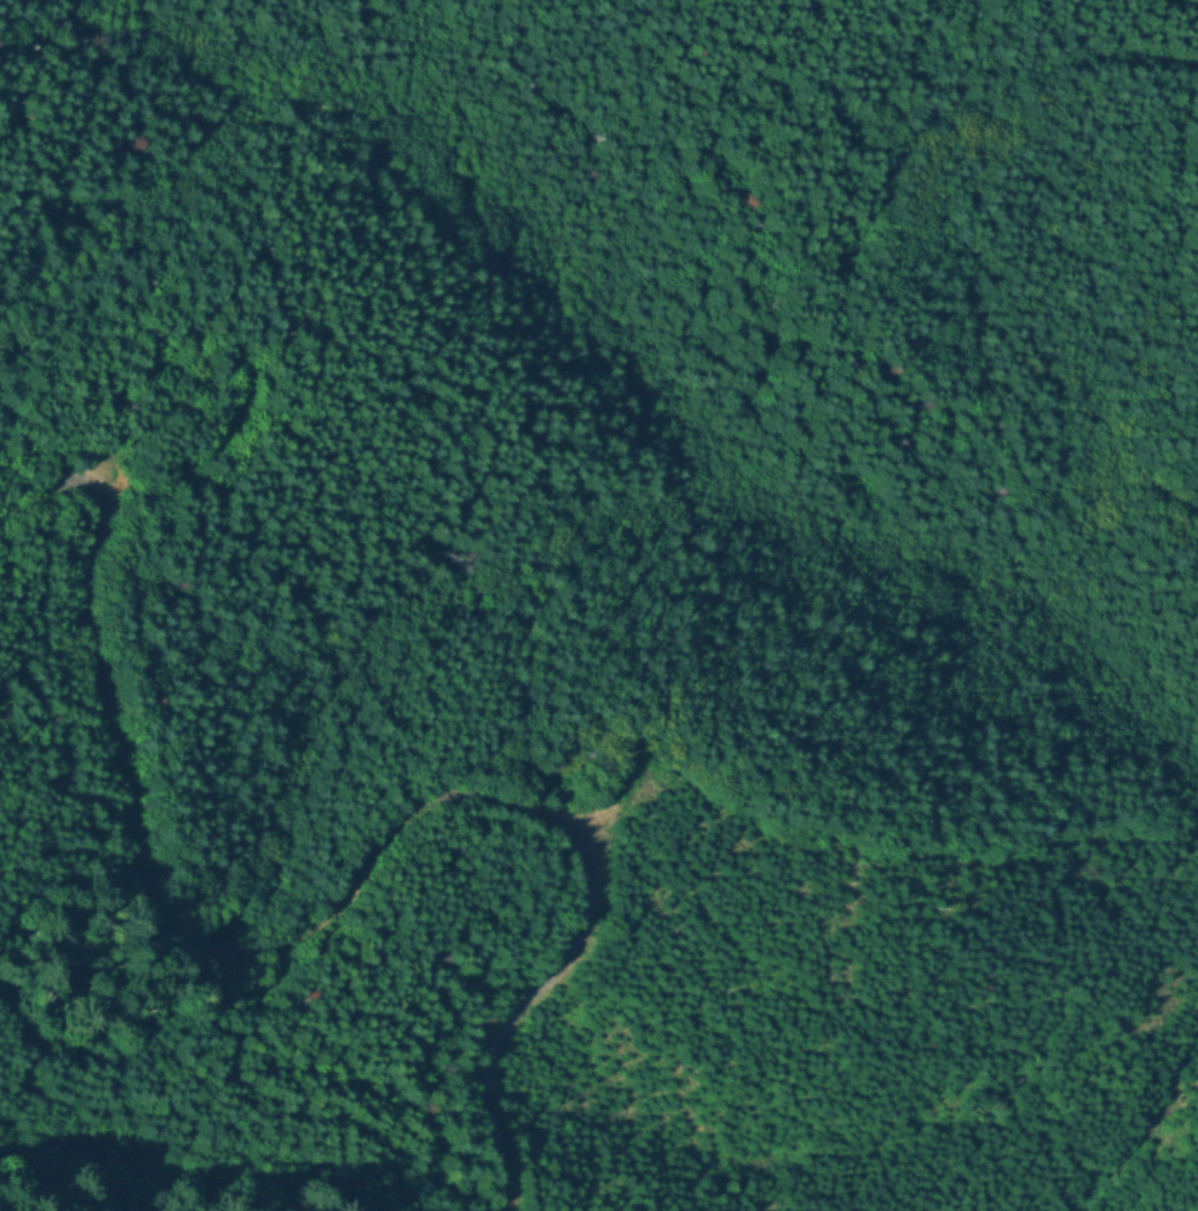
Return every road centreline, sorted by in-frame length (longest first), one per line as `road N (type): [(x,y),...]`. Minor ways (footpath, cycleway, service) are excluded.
road 1 (track): [(0,516),(53,485),(86,480),(107,505),(82,603),(135,872),(159,931),(199,955),(263,953),(328,920),(410,814),(452,792),(534,814),(575,843),(590,899),(572,944),(506,1019),(485,1067),(480,1121),(505,1210)]

